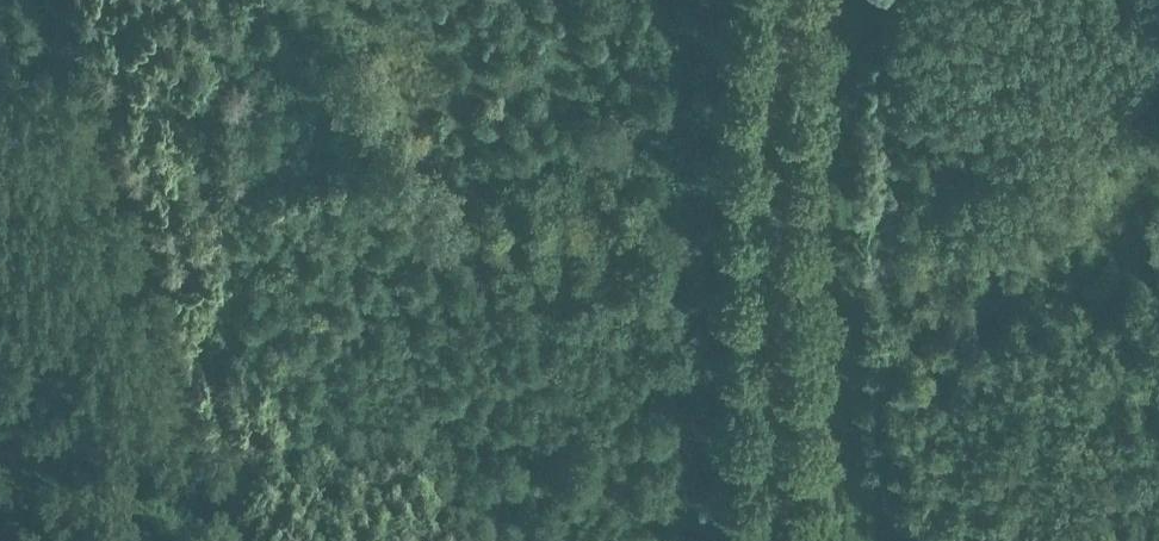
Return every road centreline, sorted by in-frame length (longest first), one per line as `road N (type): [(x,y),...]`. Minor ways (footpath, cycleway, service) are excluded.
road 1 (unclassified): [(777,540),(771,153),(785,0)]

